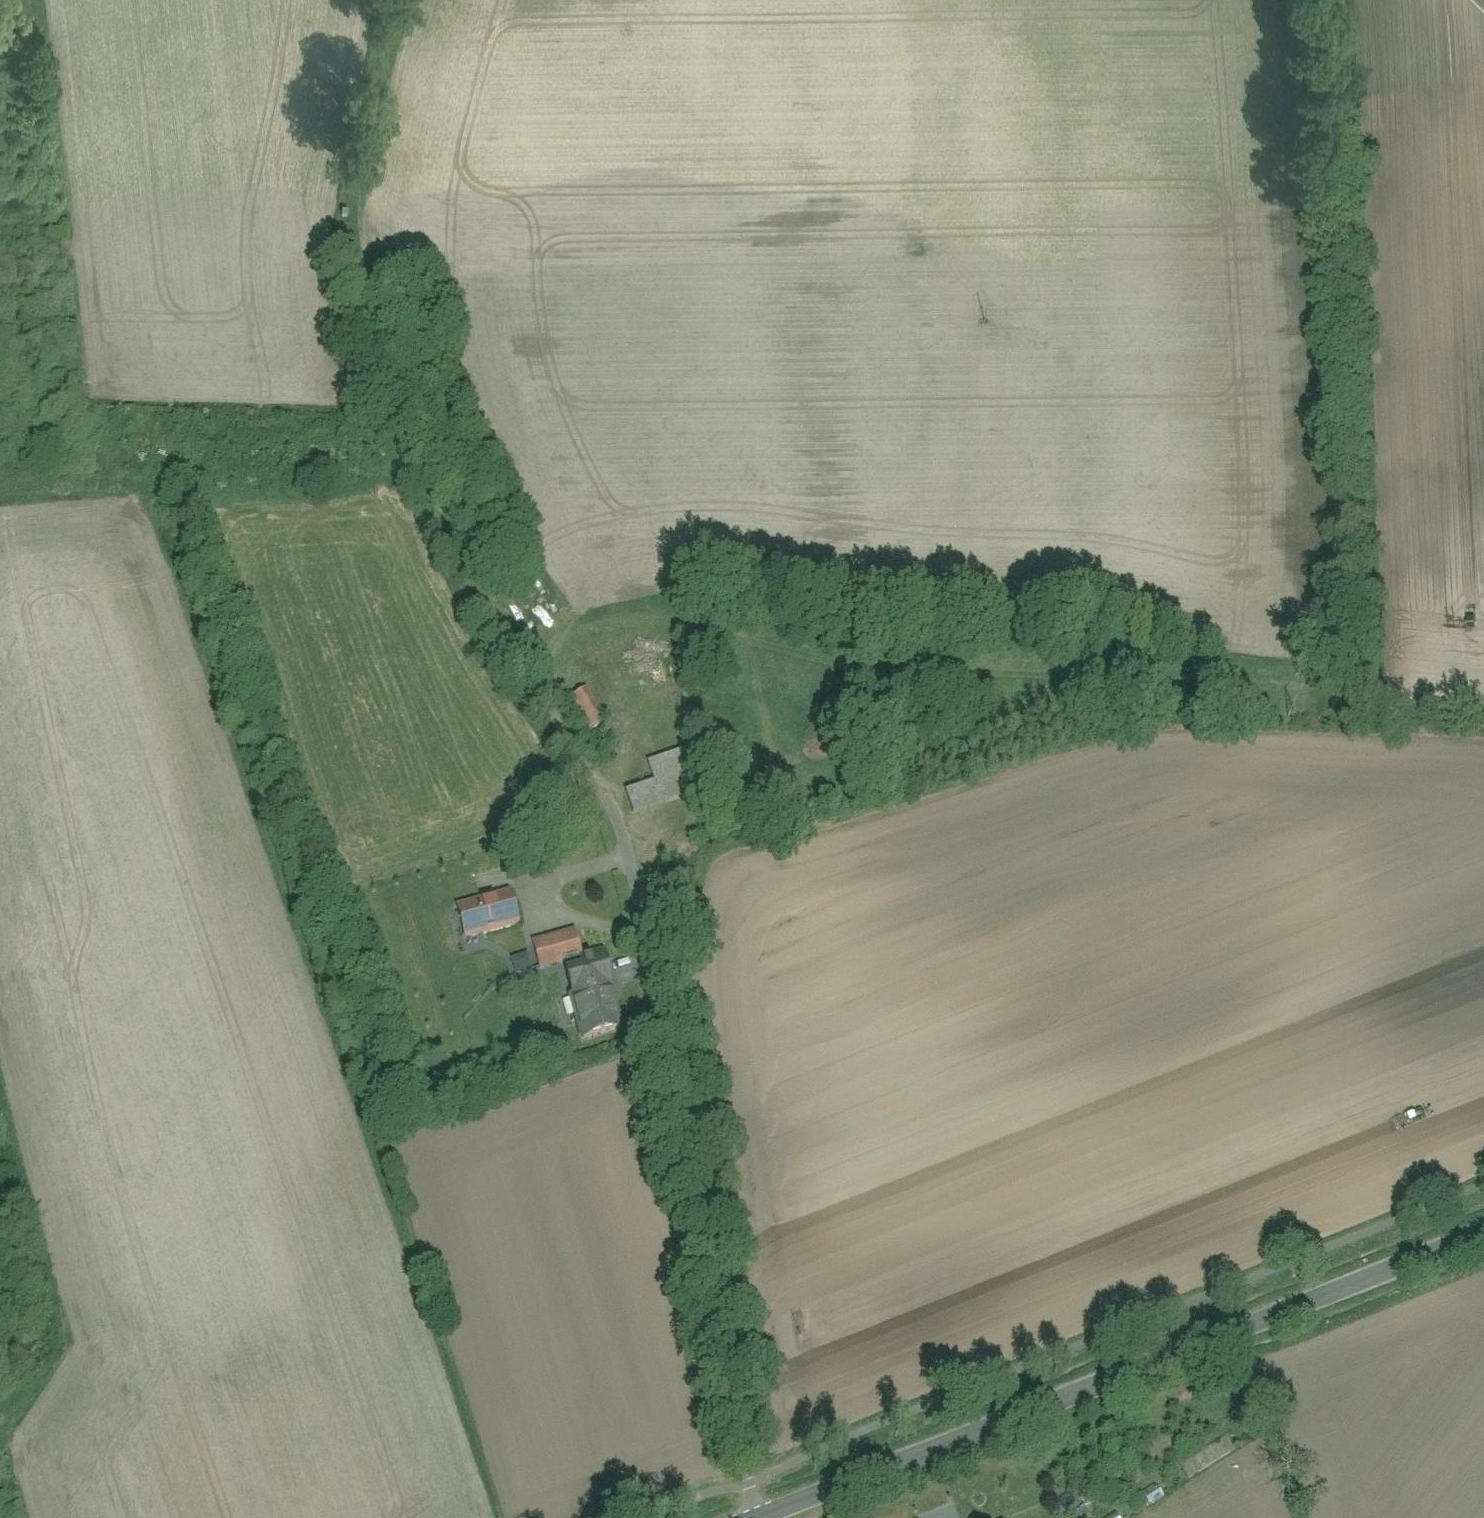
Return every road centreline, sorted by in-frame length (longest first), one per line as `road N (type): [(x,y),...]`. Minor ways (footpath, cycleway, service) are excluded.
road 1 (secondary): [(766,1517),(1483,1234)]

